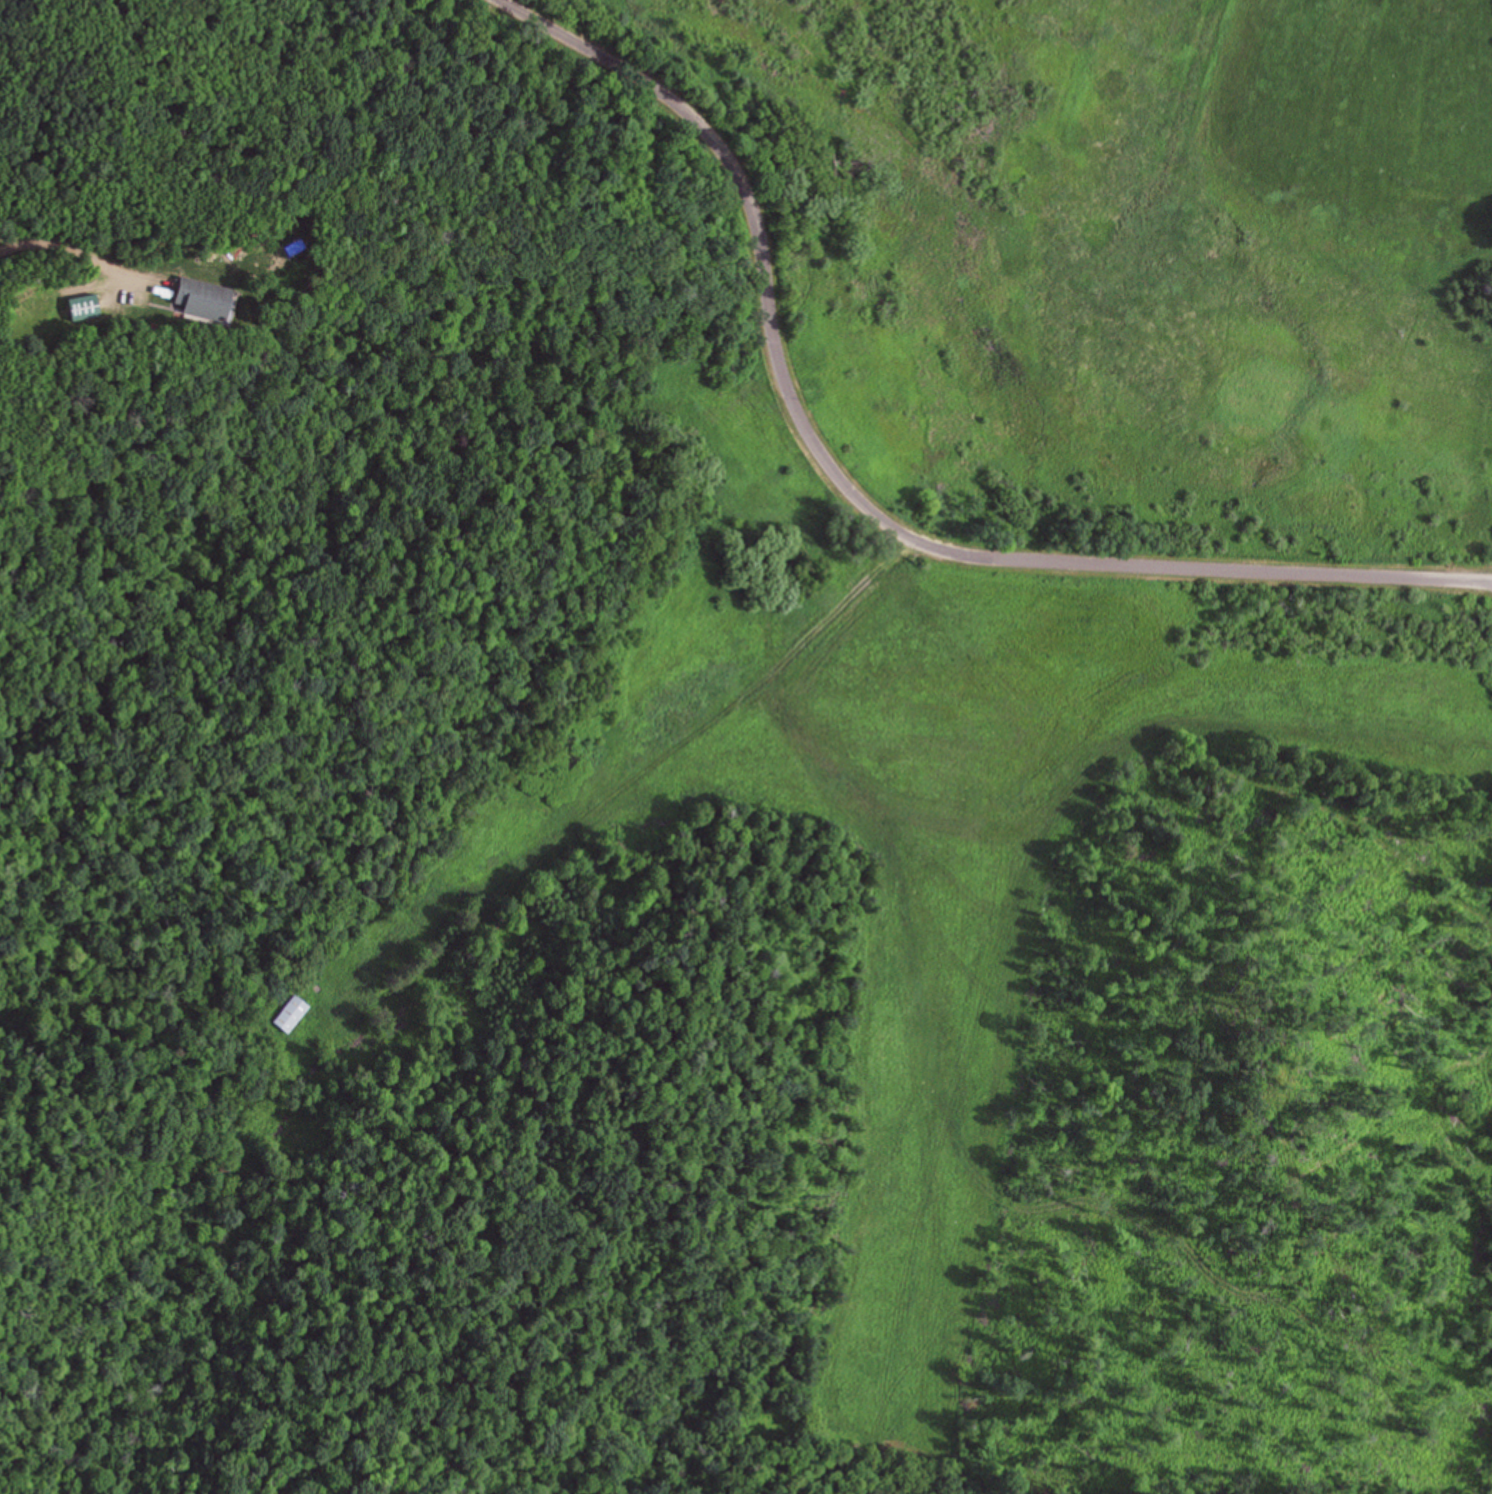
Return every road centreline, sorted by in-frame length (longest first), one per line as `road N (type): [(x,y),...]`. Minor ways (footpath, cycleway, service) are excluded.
road 1 (residential): [(1491,579),(1023,554),(954,547),(899,527),(854,490),(814,436),(785,373),(765,254),(731,160),(664,90),(509,0)]

